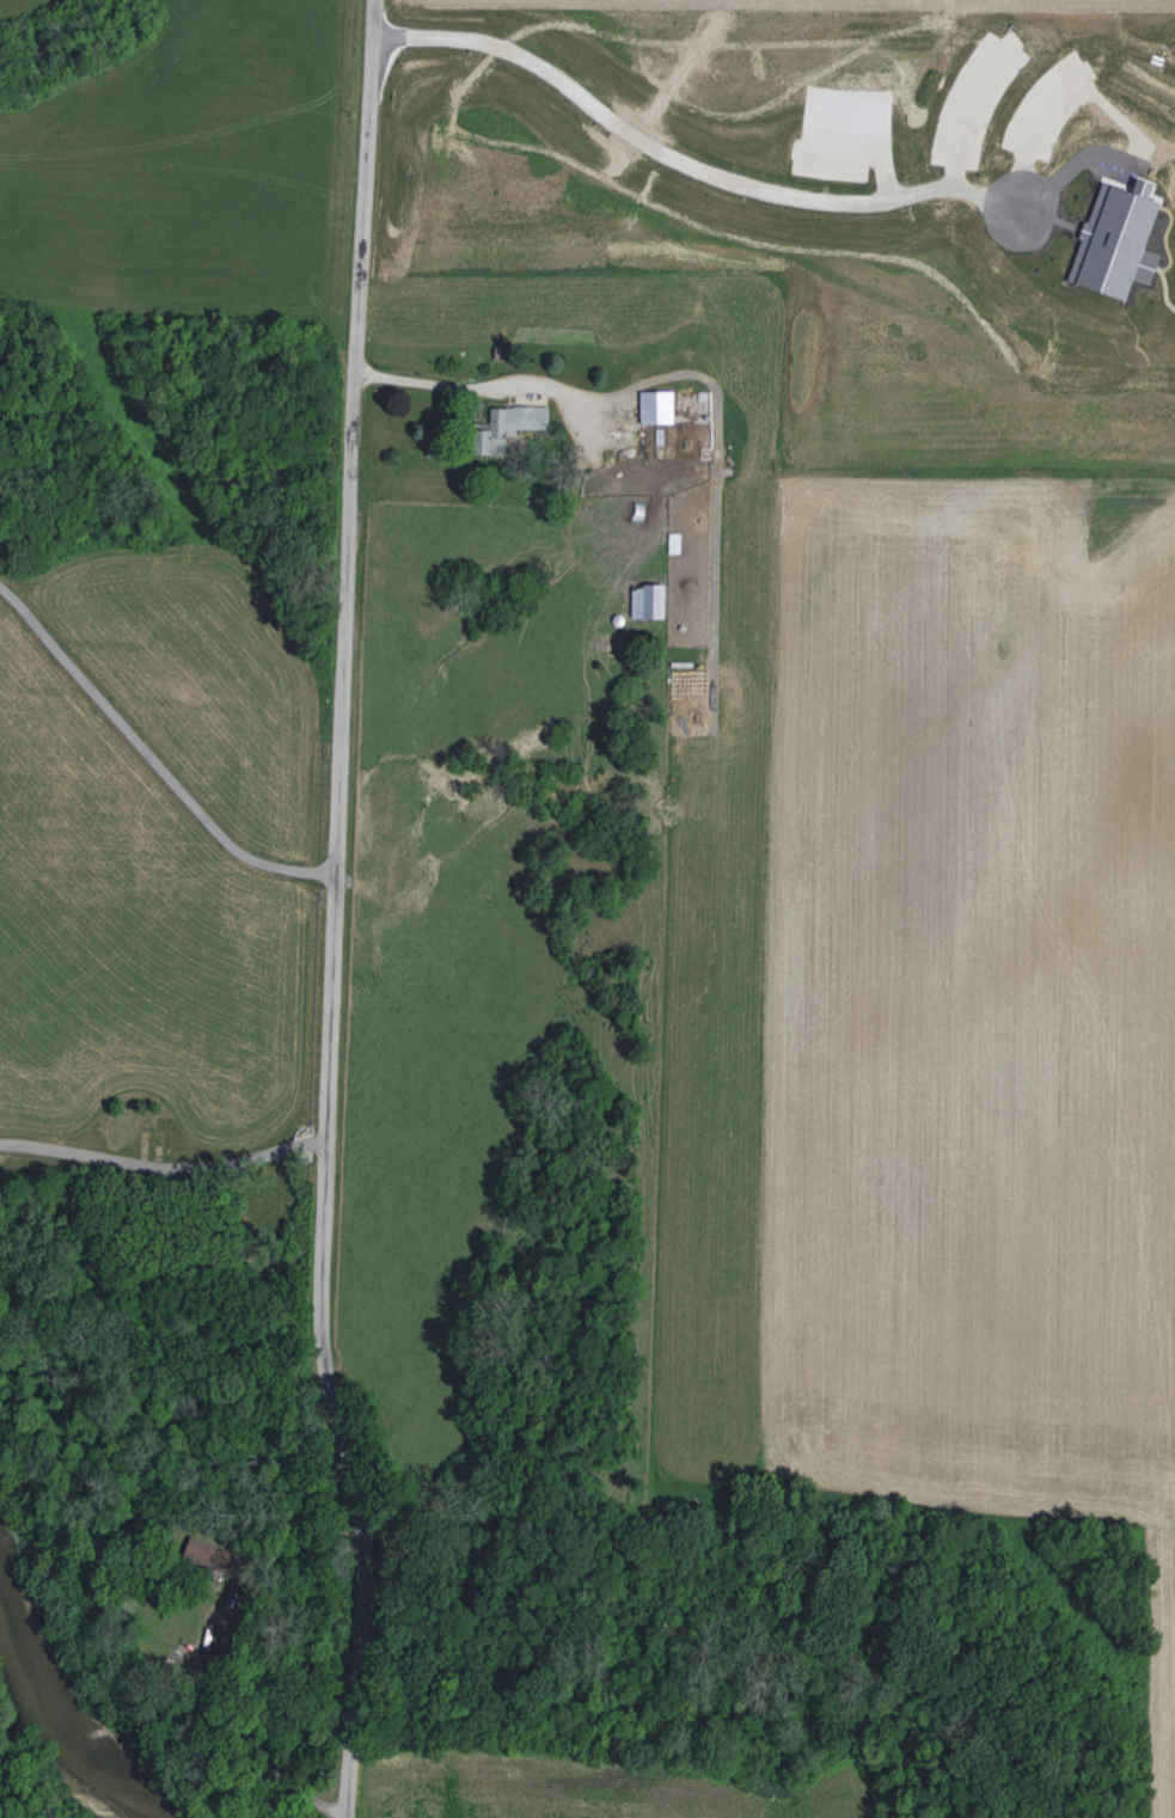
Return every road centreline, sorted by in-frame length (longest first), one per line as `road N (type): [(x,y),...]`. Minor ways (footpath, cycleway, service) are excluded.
road 1 (residential): [(371,0),(318,1322),(360,1529),(363,1622),(345,1817)]

